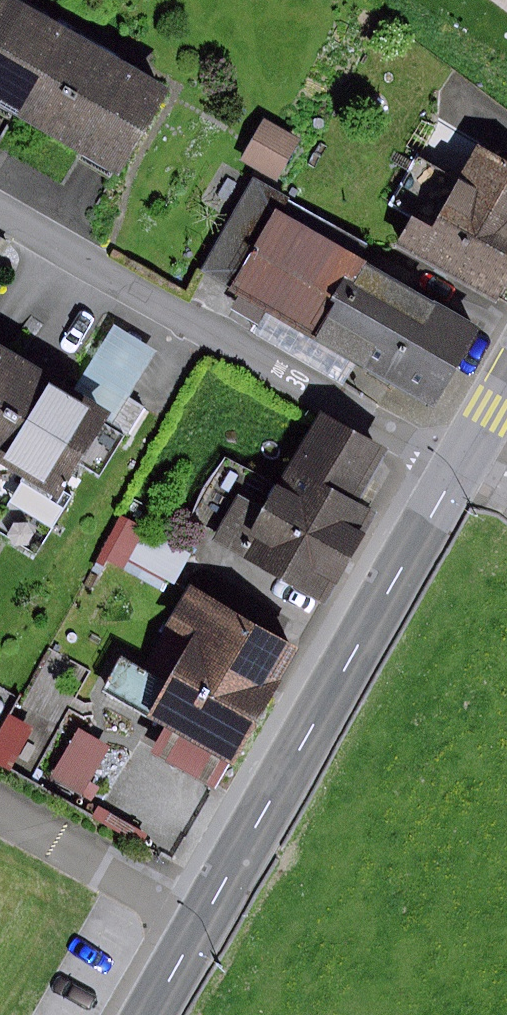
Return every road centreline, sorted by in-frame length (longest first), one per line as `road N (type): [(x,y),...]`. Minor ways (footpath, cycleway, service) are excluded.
road 1 (tertiary): [(150,1014),(465,461)]
road 2 (residential): [(0,212),(425,451),(465,461)]

